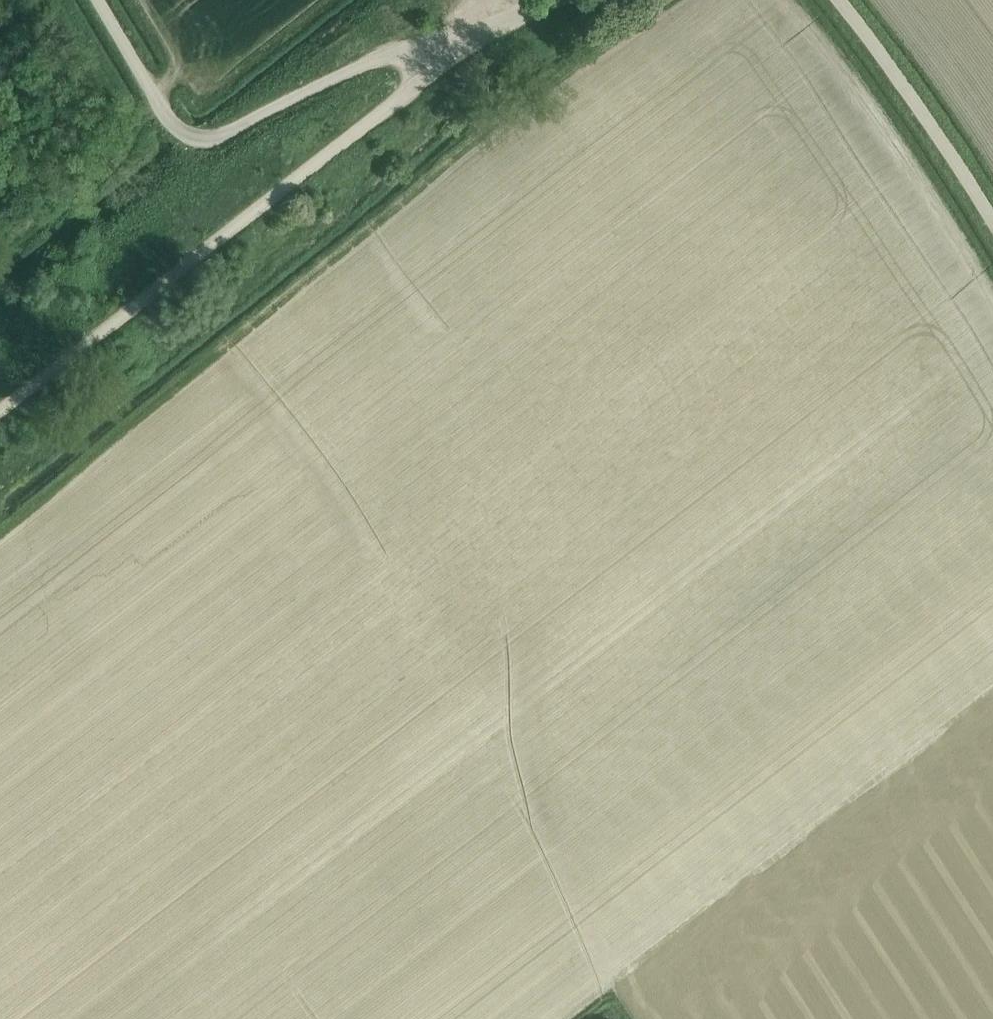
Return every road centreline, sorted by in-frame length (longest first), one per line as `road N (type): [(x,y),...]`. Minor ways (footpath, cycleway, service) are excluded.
road 1 (unclassified): [(0,411),(407,90),(456,37)]
road 2 (unclassified): [(456,37),(384,59),(200,141),(176,120),(103,0)]
road 3 (unclassified): [(841,0),(992,218)]

